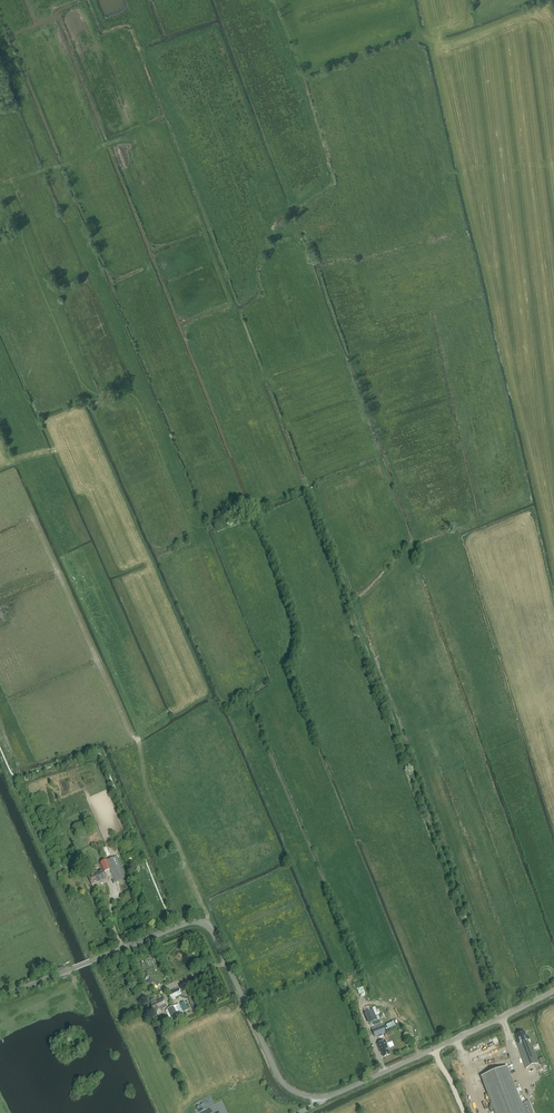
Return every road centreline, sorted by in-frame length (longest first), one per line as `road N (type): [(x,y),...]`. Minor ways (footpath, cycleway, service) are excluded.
road 1 (unclassified): [(0,998),(197,922),(213,932),(280,1078),(318,1097),(553,991)]

